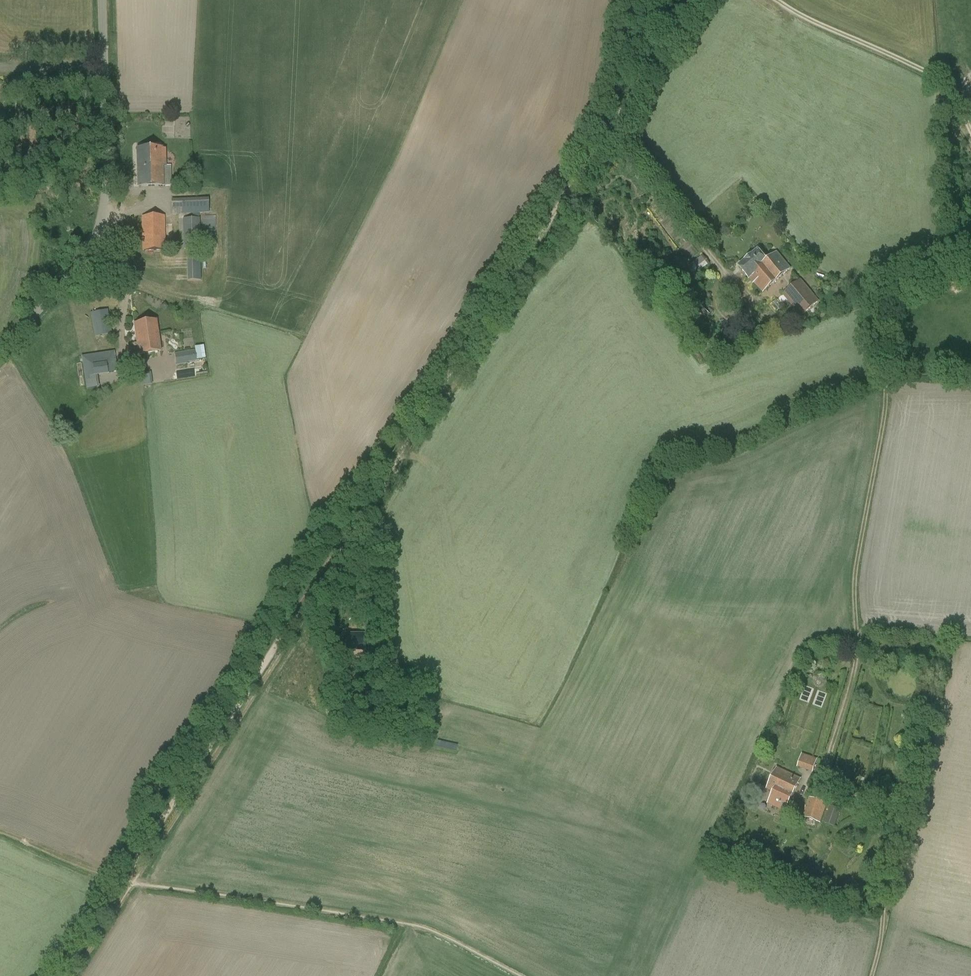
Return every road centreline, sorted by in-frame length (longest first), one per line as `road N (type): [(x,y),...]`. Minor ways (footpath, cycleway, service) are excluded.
road 1 (track): [(693,0),(62,975)]
road 2 (track): [(868,975),(898,824),(887,810),(833,793),(820,779),(857,650),(855,577),(884,408),(881,310),(887,295),(970,264)]
road 3 (unclassified): [(0,351),(77,266),(97,232),(105,166),(101,0)]
road 4 (track): [(970,132),(948,86),(777,0)]
road 5 (track): [(0,831),(124,880)]

